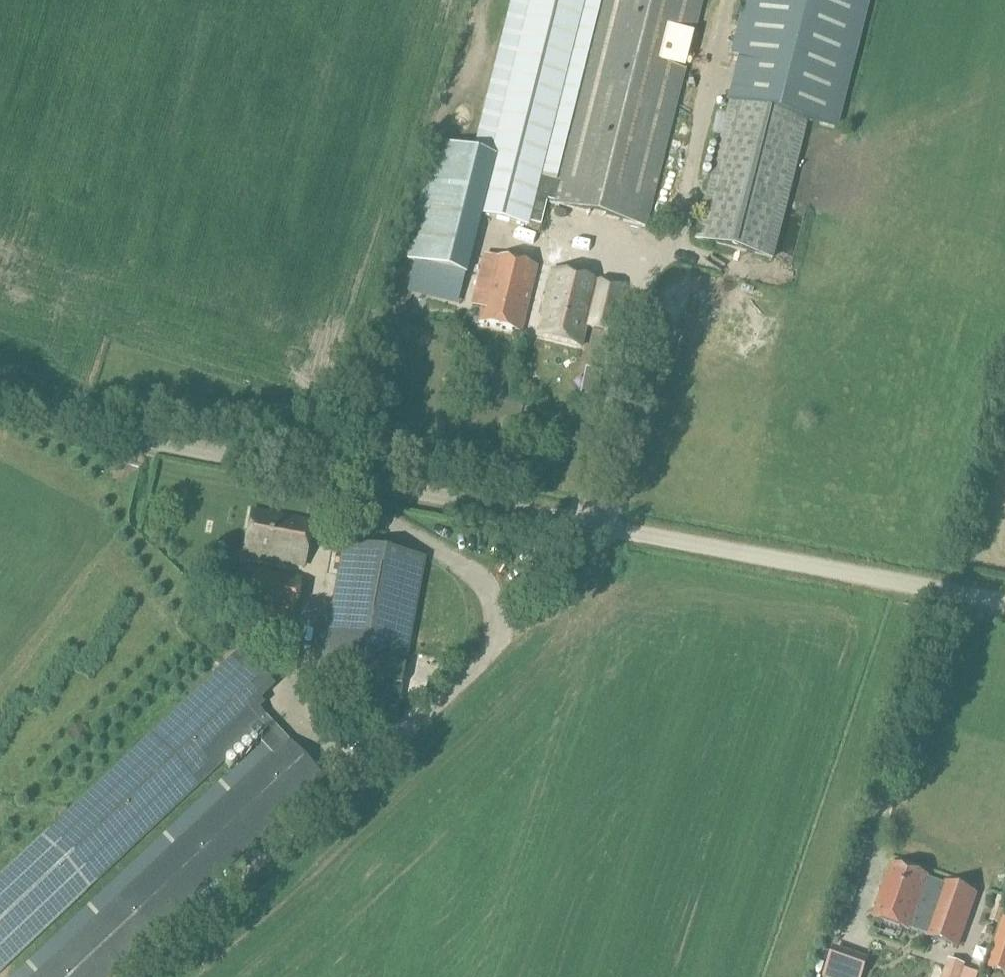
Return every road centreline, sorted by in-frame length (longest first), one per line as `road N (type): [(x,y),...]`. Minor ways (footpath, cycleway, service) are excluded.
road 1 (unclassified): [(1004,601),(139,441),(0,400)]

